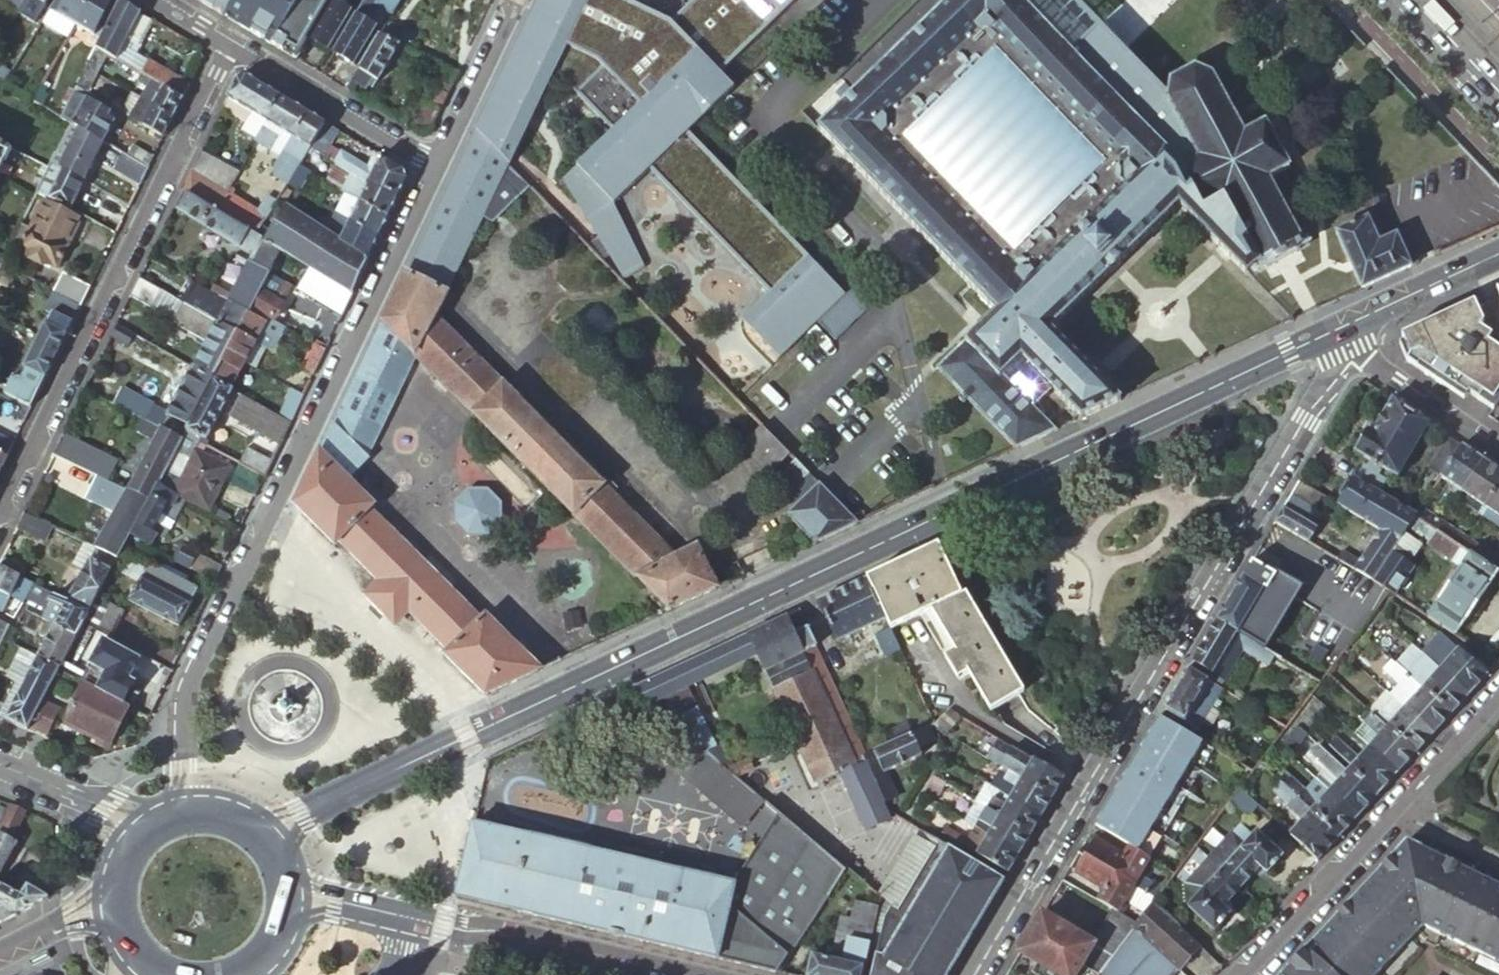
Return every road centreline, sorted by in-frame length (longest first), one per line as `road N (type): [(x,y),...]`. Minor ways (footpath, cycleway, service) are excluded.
road 1 (tertiary): [(266,830),(1341,331)]
road 2 (residential): [(1341,331),(978,974)]
road 3 (tertiary): [(431,170),(169,721),(168,806)]
road 4 (unclassified): [(0,506),(226,45)]
road 5 (residential): [(1498,689),(1232,974)]
road 6 (residential): [(659,974),(293,886)]
road 7 (unclassified): [(431,170),(226,45)]
road 8 (residential): [(1341,331),(1498,447)]
road 9 (tertiary): [(512,0),(431,170)]
road 10 (tertiary): [(1341,331),(1498,256)]
road 11 (unclassified): [(145,820),(0,762)]
road 12 (primary): [(1394,0),(1498,111)]
road 13 (tertiary): [(0,954),(113,896)]

